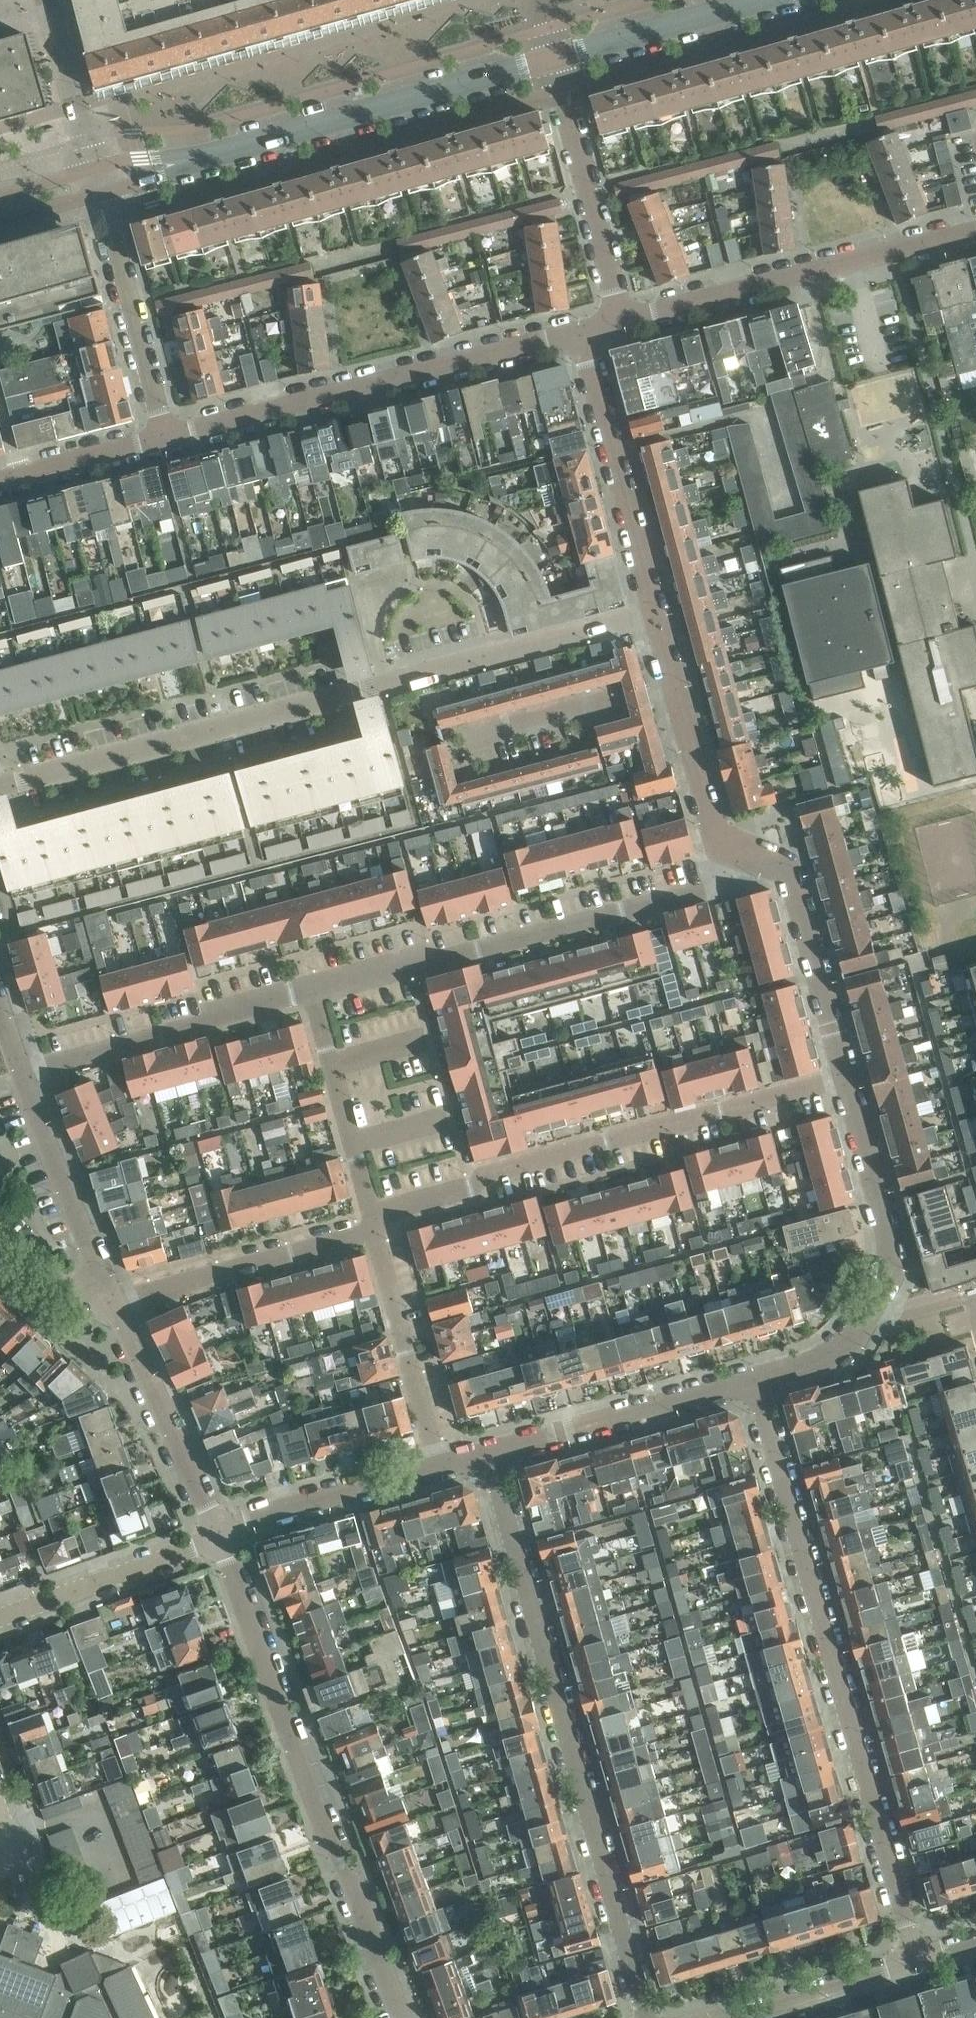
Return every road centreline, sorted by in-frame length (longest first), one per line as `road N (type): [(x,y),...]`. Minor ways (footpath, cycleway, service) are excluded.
road 1 (residential): [(0,786),(657,614)]
road 2 (residential): [(916,1959),(754,1379)]
road 3 (residential): [(646,2017),(489,1454)]
road 4 (residential): [(400,2017),(218,1536)]
road 5 (residential): [(373,1228),(390,1208),(473,1188),(485,1174),(847,1076)]
road 6 (tertiary): [(98,181),(554,57)]
road 7 (residential): [(312,987),(722,882),(727,844)]
road 8 (residential): [(582,330),(164,438)]
road 9 (residential): [(975,229),(622,321)]
road 10 (residential): [(20,1071),(312,987)]
road 11 (residential): [(657,614),(582,330)]
road 12 (residential): [(847,1076),(792,875),(727,844)]
road 13 (residential): [(489,1454),(754,1379)]
road 14 (residential): [(622,321),(554,57)]
road 15 (residential): [(113,1302),(373,1228)]
road 16 (residential): [(164,438),(98,181)]
road 17 (residential): [(218,1536),(113,1302)]
road 18 (residential): [(438,1468),(373,1228)]
road 19 (residential): [(373,1228),(312,987)]
road 20 (residential): [(871,1305),(890,1265),(890,1244),(847,1076)]
road 21 (residential): [(0,1616),(218,1536)]
road 22 (residential): [(218,1536),(237,1523),(438,1468)]
road 23 (residential): [(103,1281),(20,1071)]
road 24 (residential): [(677,690),(468,746)]
road 25 (tertiary): [(554,57),(756,0)]
road 26 (residential): [(715,2017),(916,1959)]
road 27 (residential): [(123,1880),(96,1810),(16,1837),(0,1792)]
road 28 (residential): [(98,181),(46,0)]
road 29 (residential): [(164,438),(0,480)]
road 30 (residential): [(727,844),(711,821),(677,690)]
road 31 (residential): [(754,1379),(837,1352),(871,1305)]
road 32 (residential): [(103,1281),(60,1294),(0,1240)]

